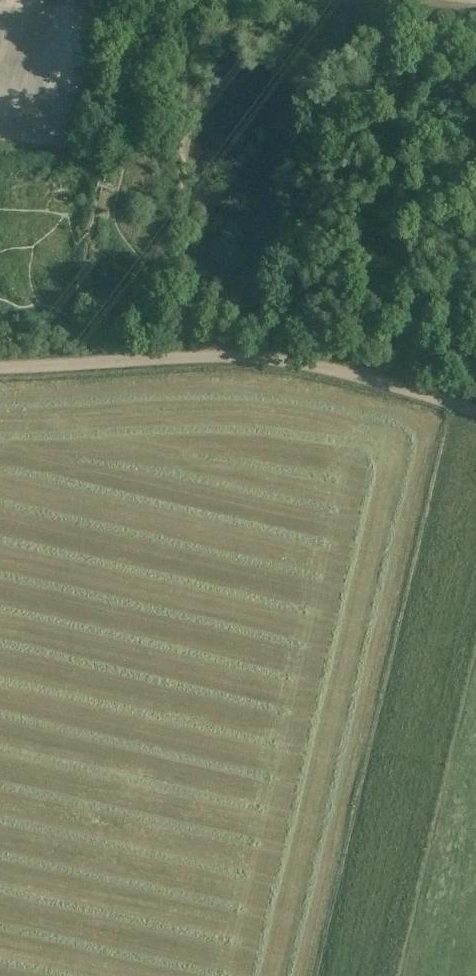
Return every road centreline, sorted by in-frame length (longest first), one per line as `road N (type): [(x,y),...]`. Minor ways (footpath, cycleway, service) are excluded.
road 1 (track): [(141,360),(276,358),(475,411)]
road 2 (track): [(0,370),(141,360)]

